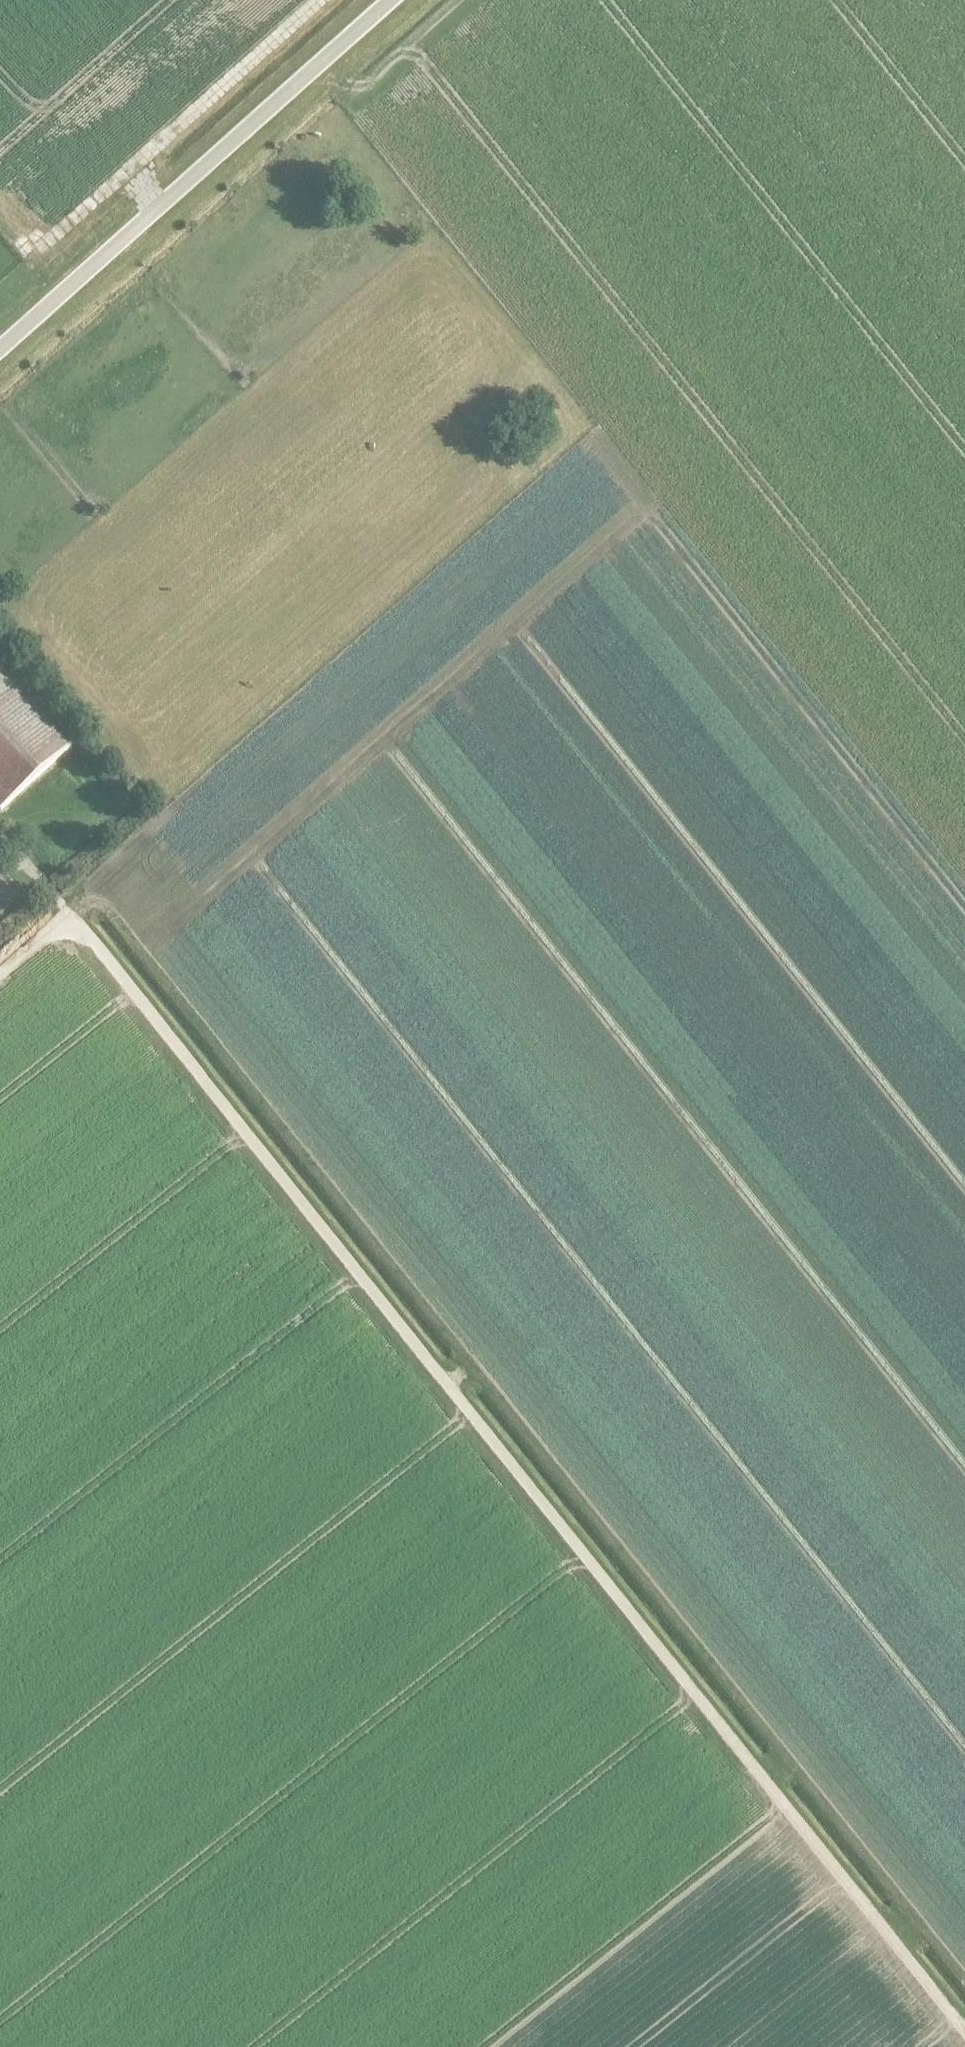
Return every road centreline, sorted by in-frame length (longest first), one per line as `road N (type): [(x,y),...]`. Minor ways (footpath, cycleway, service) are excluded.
road 1 (unclassified): [(0,343),(388,0)]

